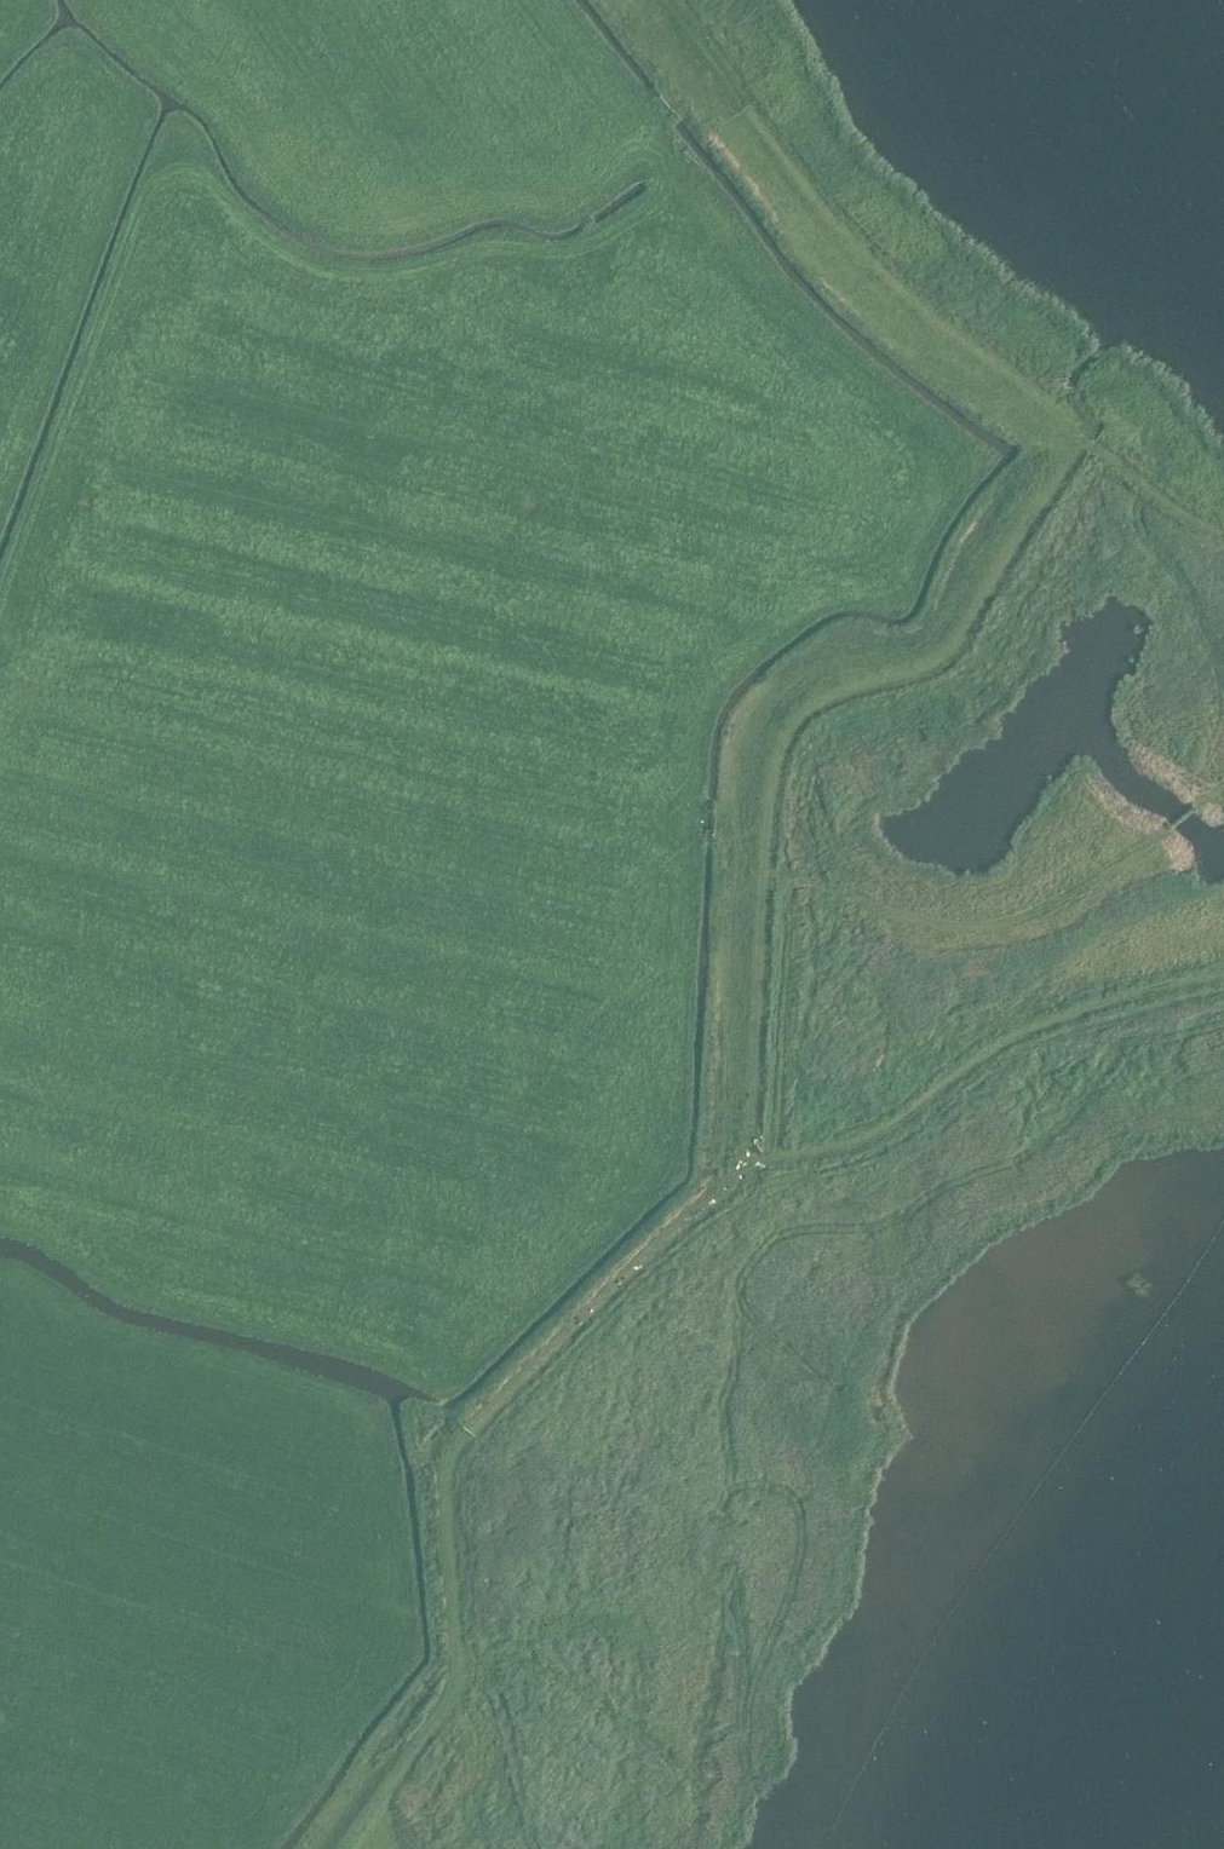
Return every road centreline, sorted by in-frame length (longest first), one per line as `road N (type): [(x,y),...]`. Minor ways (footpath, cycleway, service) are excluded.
road 1 (track): [(731,257),(665,171),(607,155),(563,201),(479,202),(390,236),(310,218),(245,150),(198,82),(100,0)]
road 2 (track): [(607,155),(649,113),(711,72)]

